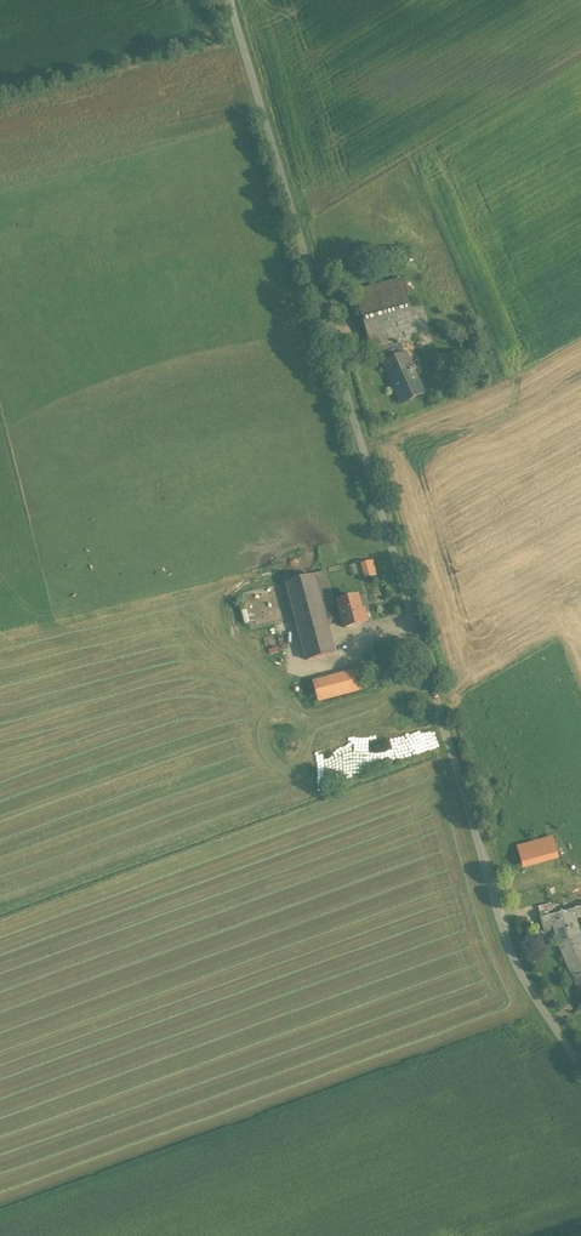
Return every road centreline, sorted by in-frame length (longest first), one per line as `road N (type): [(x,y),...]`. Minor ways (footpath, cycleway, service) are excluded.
road 1 (unclassified): [(580,1059),(517,960),(232,0)]

